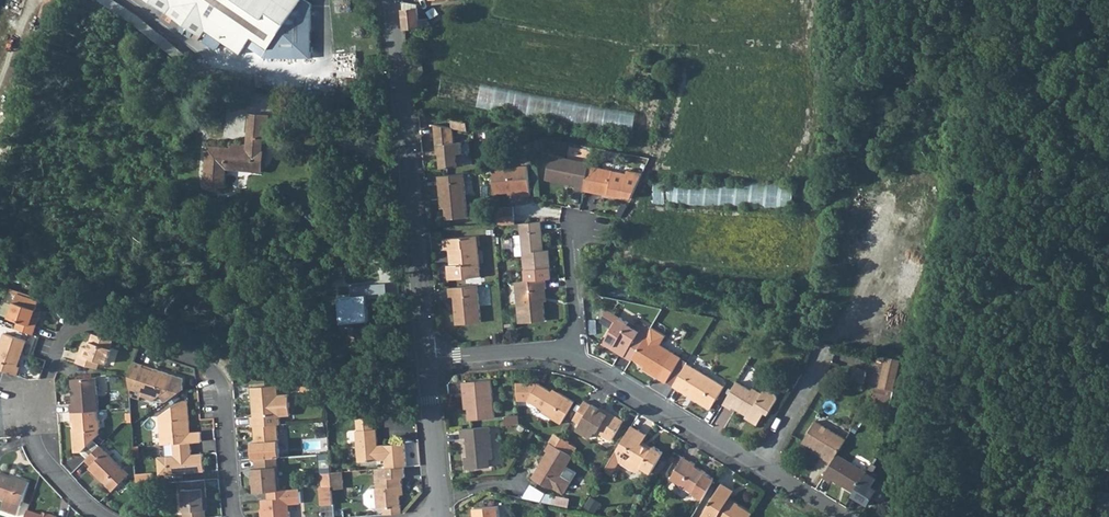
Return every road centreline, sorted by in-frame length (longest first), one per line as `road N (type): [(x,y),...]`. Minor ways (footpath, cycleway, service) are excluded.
road 1 (residential): [(36,412),(62,336),(75,326),(199,363),(225,397),(234,516)]
road 2 (unclassified): [(426,357),(391,0)]
road 3 (residential): [(569,355),(843,516)]
road 4 (residential): [(438,516),(426,357)]
road 5 (residential): [(426,357),(569,355)]
road 6 (residential): [(569,355),(583,219)]
road 7 (residential): [(107,516),(45,461),(36,412)]

